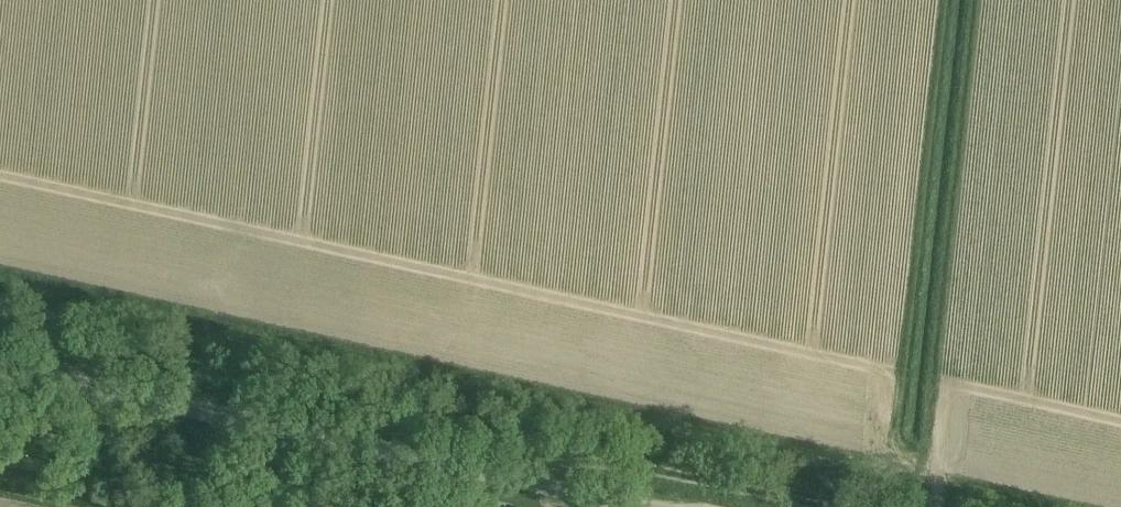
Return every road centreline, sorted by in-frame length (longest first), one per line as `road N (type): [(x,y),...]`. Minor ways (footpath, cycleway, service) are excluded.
road 1 (track): [(0,284),(1029,506)]
road 2 (unclassified): [(630,506),(0,369)]
road 3 (track): [(492,477),(616,464),(824,506)]
road 4 (track): [(24,374),(112,360),(201,373),(215,311)]
road 5 (track): [(140,399),(188,436),(332,506)]

